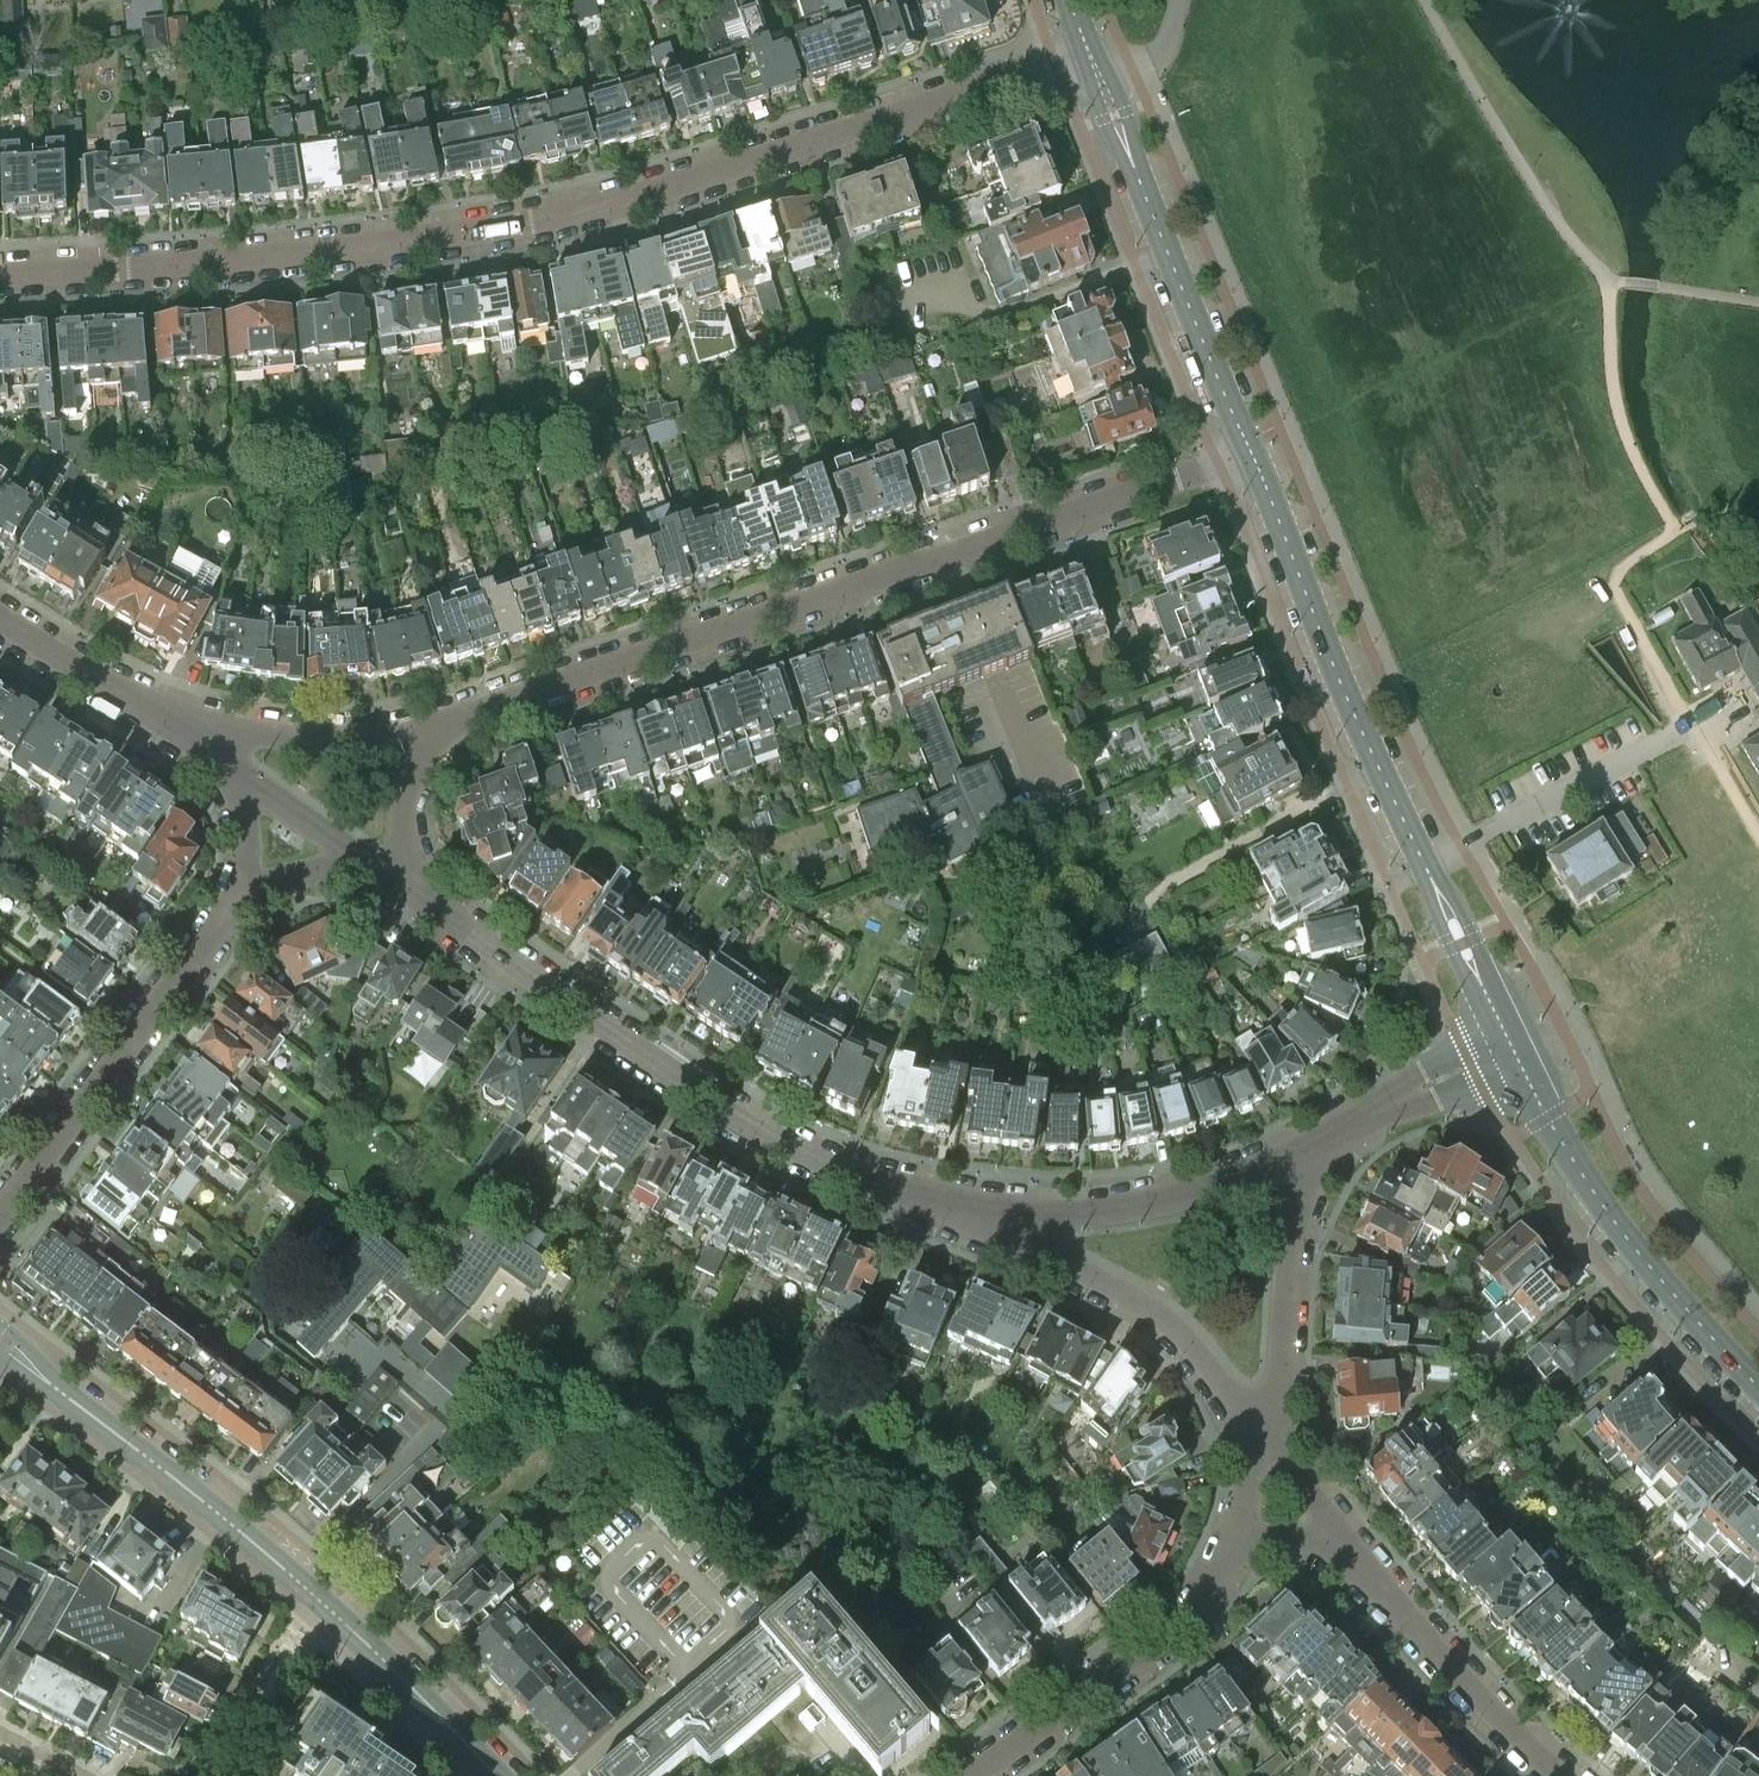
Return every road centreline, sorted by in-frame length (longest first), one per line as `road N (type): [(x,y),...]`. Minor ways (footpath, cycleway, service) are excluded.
road 1 (residential): [(0,275),(316,255),(505,226),(701,178),(1056,64),(1096,68)]
road 2 (residential): [(441,731),(1219,465),(1248,446)]
road 3 (residential): [(1016,1228),(840,1170),(742,1119),(394,877)]
road 4 (secondary): [(1511,1043),(1334,667),(1248,446)]
road 5 (secondary): [(1511,1043),(1622,1235),(1758,1389)]
road 6 (residential): [(0,1223),(246,893)]
road 7 (primary): [(319,1603),(0,1346)]
road 8 (secondary): [(1248,446),(1096,68)]
road 9 (track): [(1758,575),(1717,516),(1677,534),(1632,449),(1615,388),(1608,279)]
road 10 (residential): [(1227,1555),(1181,1626),(975,1775)]
road 11 (track): [(1608,279),(1567,237),(1521,168),(1424,0)]
road 12 (residential): [(1265,1434),(1142,1305),(1016,1228)]
road 13 (residential): [(1562,1775),(1458,1678),(1343,1551)]
road 14 (residential): [(1016,1228),(1153,1204),(1312,1156)]
road 15 (residential): [(1312,1156),(1291,1227),(1277,1396),(1265,1434)]
road 16 (primary): [(498,1775),(319,1603)]
road 17 (residential): [(209,745),(0,622)]
road 18 (track): [(1677,534),(1621,571),(1615,583),(1691,726)]
road 19 (residential): [(441,731),(209,745)]
road 20 (residential): [(1312,1156),(1511,1043)]
road 21 (residential): [(394,877),(209,745)]
road 22 (residential): [(225,1775),(319,1603)]
road 23 (residential): [(209,745),(242,799),(246,893)]
road 24 (residential): [(394,877),(407,798),(441,731)]
road 25 (track): [(1608,279),(1758,302)]
road 26 (residential): [(246,893),(322,872),(394,877)]
road 27 (residential): [(1343,1551),(1265,1434)]
road 28 (track): [(1691,726),(1758,836)]
road 29 (residential): [(1265,1434),(1227,1555)]

